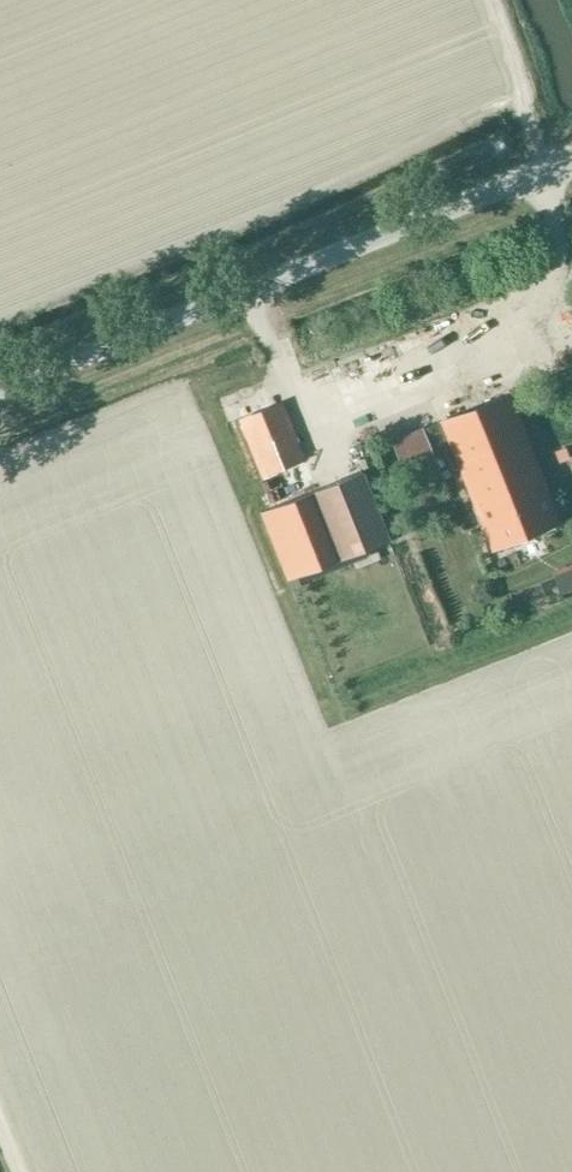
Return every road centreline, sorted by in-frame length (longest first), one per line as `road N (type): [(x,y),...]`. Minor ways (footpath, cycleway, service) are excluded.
road 1 (unclassified): [(0,387),(571,157)]

